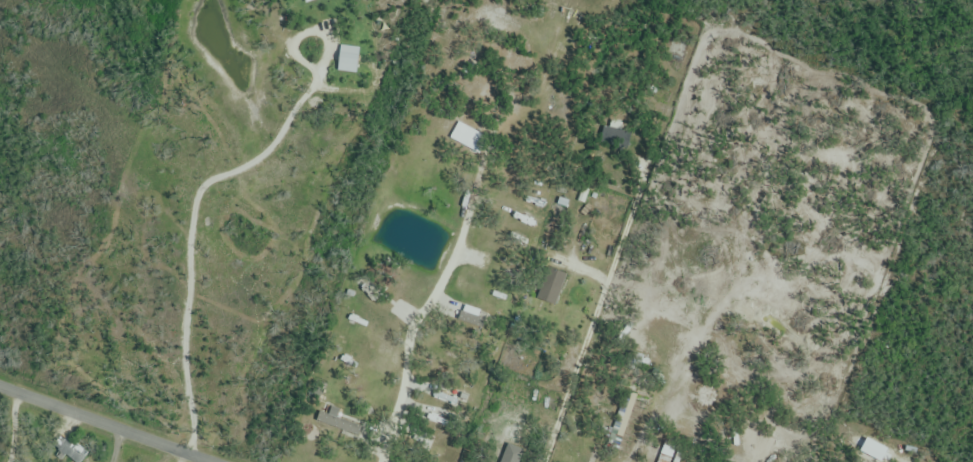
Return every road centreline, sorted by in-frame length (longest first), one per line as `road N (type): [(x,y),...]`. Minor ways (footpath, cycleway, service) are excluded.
road 1 (tertiary): [(210,461),(0,386)]

